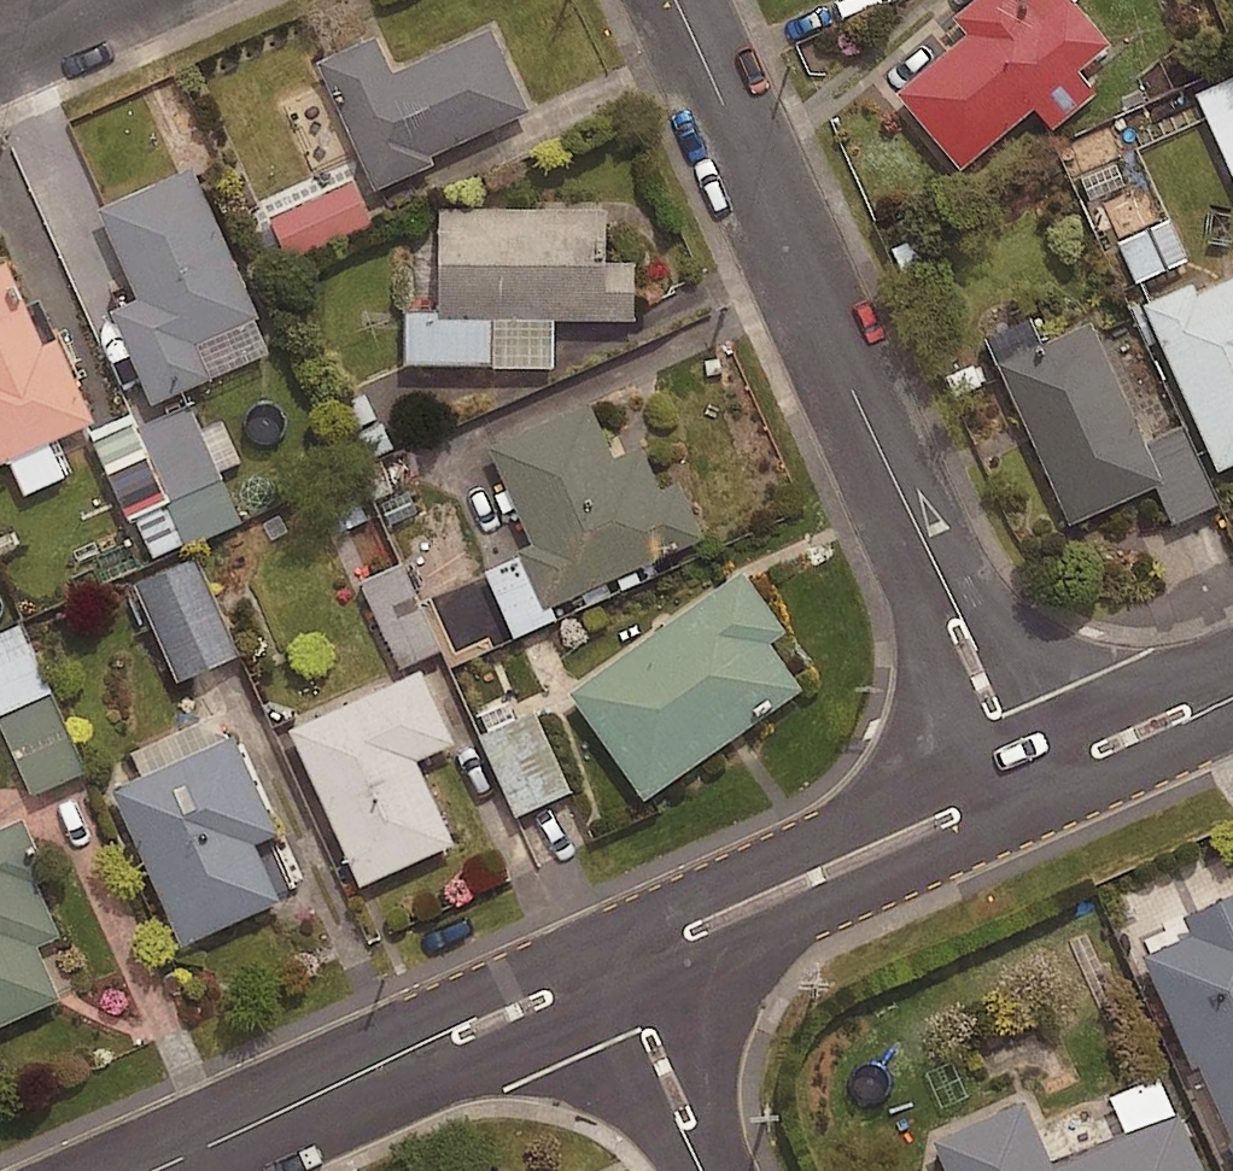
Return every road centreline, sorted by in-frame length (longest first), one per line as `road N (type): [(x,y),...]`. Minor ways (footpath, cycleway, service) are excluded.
road 1 (residential): [(1030,784),(675,0)]
road 2 (residential): [(154,1170),(618,963)]
road 3 (residential): [(618,963),(1030,784)]
road 4 (residential): [(618,963),(710,1170)]
road 5 (residential): [(1030,784),(1232,693)]
road 6 (residential): [(110,0),(0,49)]

